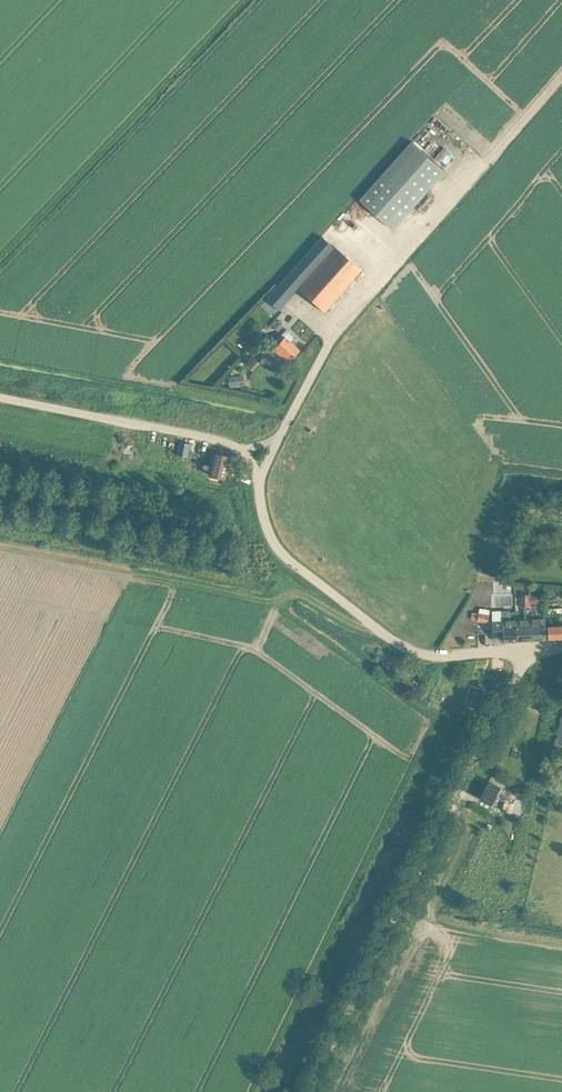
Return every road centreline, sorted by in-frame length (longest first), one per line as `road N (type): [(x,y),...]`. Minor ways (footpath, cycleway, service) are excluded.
road 1 (unclassified): [(528,654),(434,658),(390,642),(279,556),(258,511),(252,467),(225,444),(0,399)]
road 2 (unclassified): [(310,1091),(528,654)]

